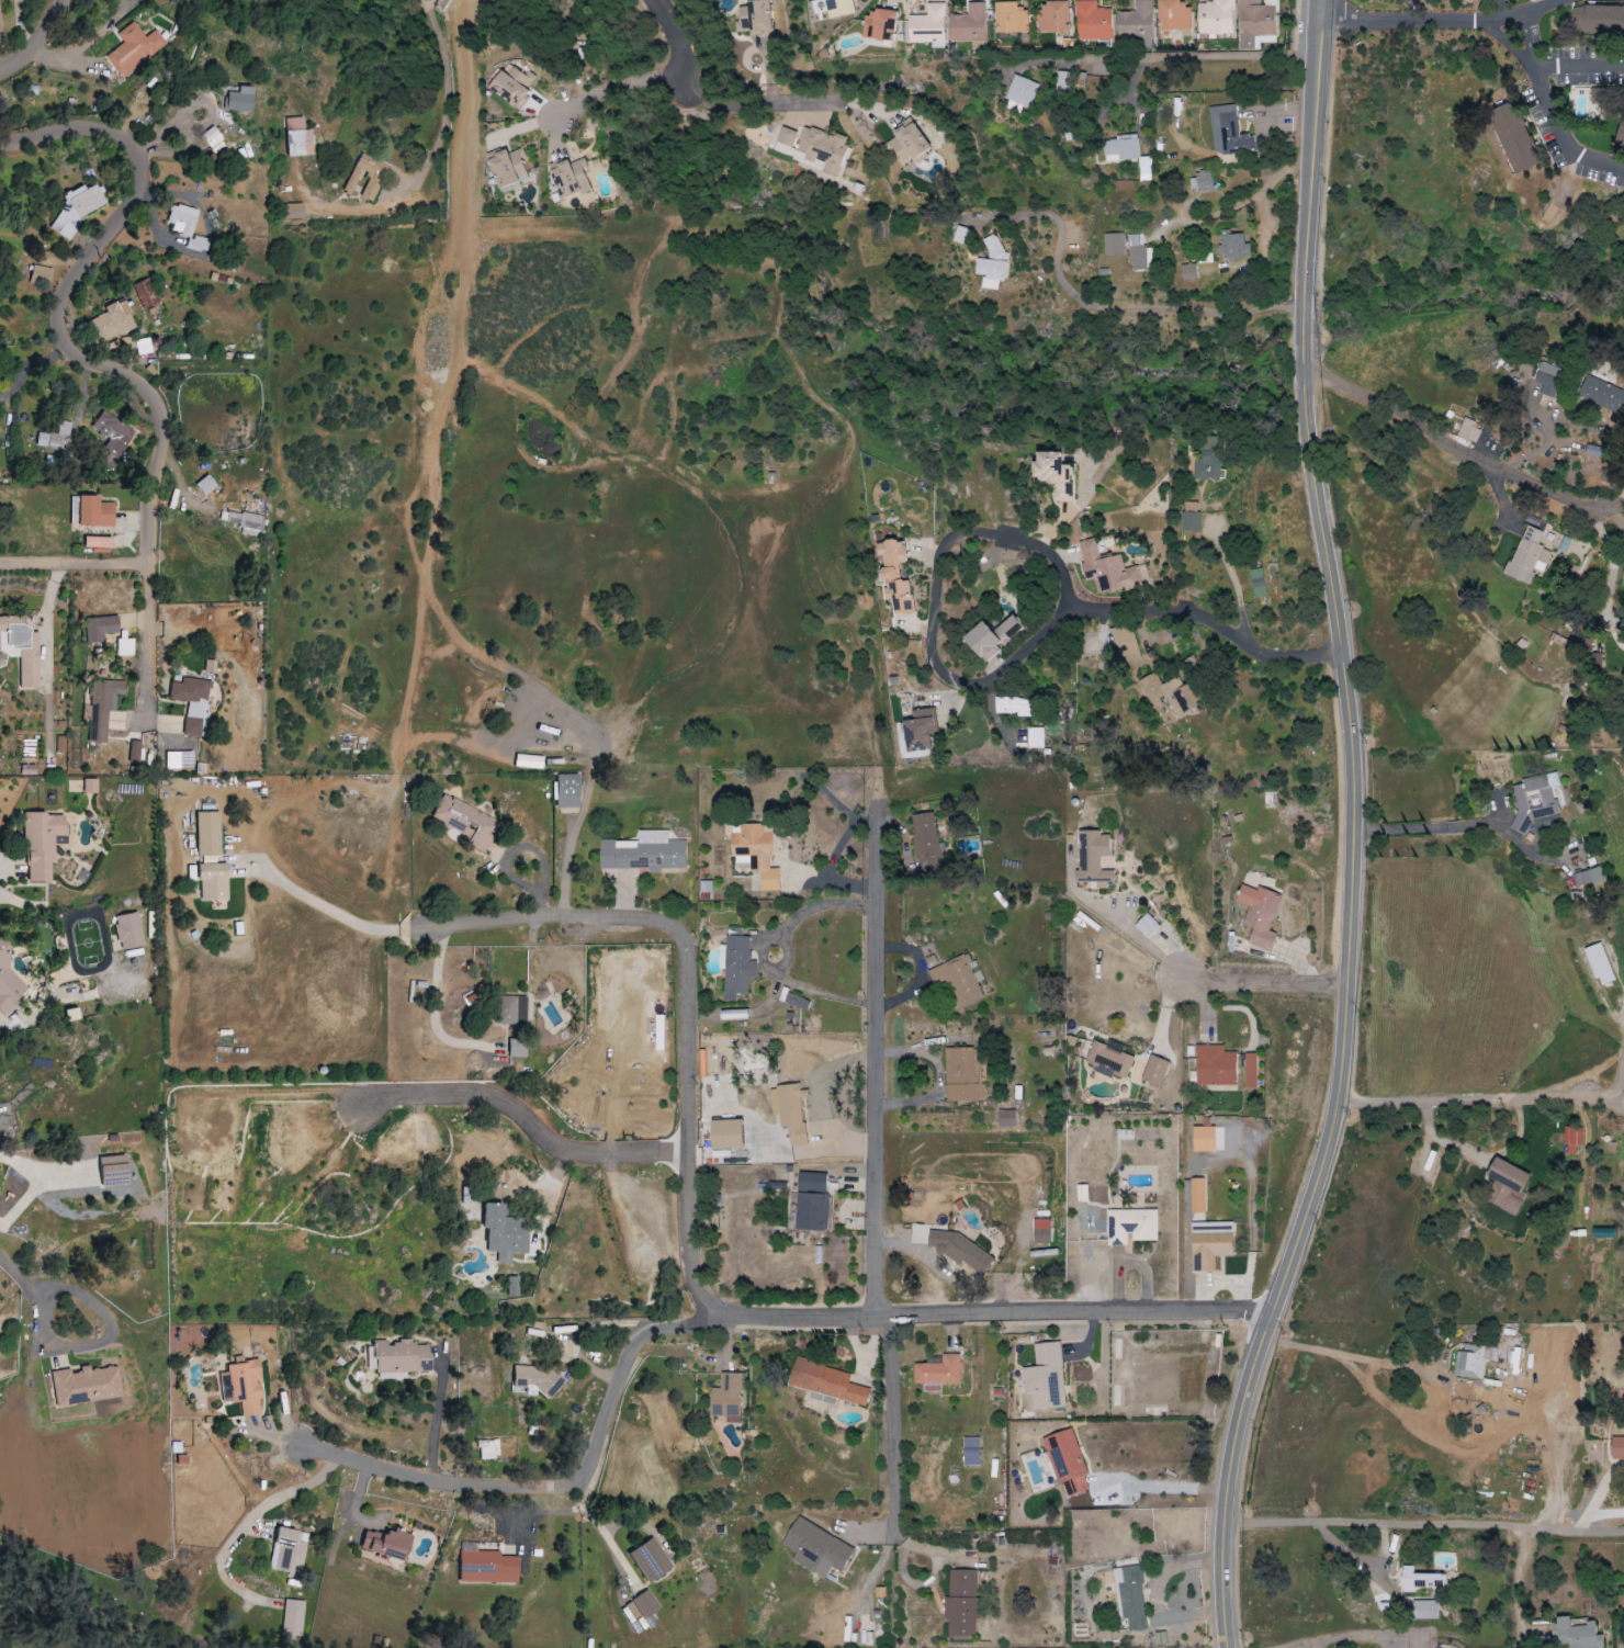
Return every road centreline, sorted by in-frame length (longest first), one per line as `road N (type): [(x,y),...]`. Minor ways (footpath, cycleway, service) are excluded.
road 1 (secondary): [(1301,371),(1352,756),(1342,1059),(1319,1173),(1230,1448),(1220,1576),(1226,1647)]
road 2 (residential): [(416,932),(559,916),(665,925),(677,935),(689,1263),(696,1293),(717,1311),(758,1321),(1271,1313)]
road 3 (residential): [(0,145),(110,129),(146,163),(146,190),(76,287),(67,317),(92,361),(138,383),(165,424),(148,504),(148,723)]
road 4 (residential): [(300,1447),(429,1483),(569,1489),(586,1478),(632,1348),(652,1331),(690,1327),(717,1311)]
road 5 (residential): [(875,1319),(870,827)]
road 6 (residential): [(1023,653),(1067,610),(1065,566),(1027,539),(972,530),(950,538),(941,553),(932,648),(940,664),(969,684),(991,680),(1023,653)]
road 7 (residential): [(1222,1525),(1623,1532)]
road 8 (secondary): [(1322,0),(1301,371)]
road 9 (residential): [(1301,371),(1590,508),(1610,508),(1623,492)]
road 10 (residential): [(1337,1105),(1602,1100),(1621,1079),(1623,1036)]
road 11 (residential): [(1067,610),(1202,611),(1350,722)]
road 12 (residential): [(1271,1313),(1351,1294),(1431,1174),(1451,1167),(1477,1176)]
road 13 (residential): [(875,1319),(888,1344),(891,1526)]
road 14 (residential): [(1345,987),(1177,975)]
road 15 (residential): [(0,564),(148,564)]
road 16 (residential): [(686,86),(619,86),(556,122)]

